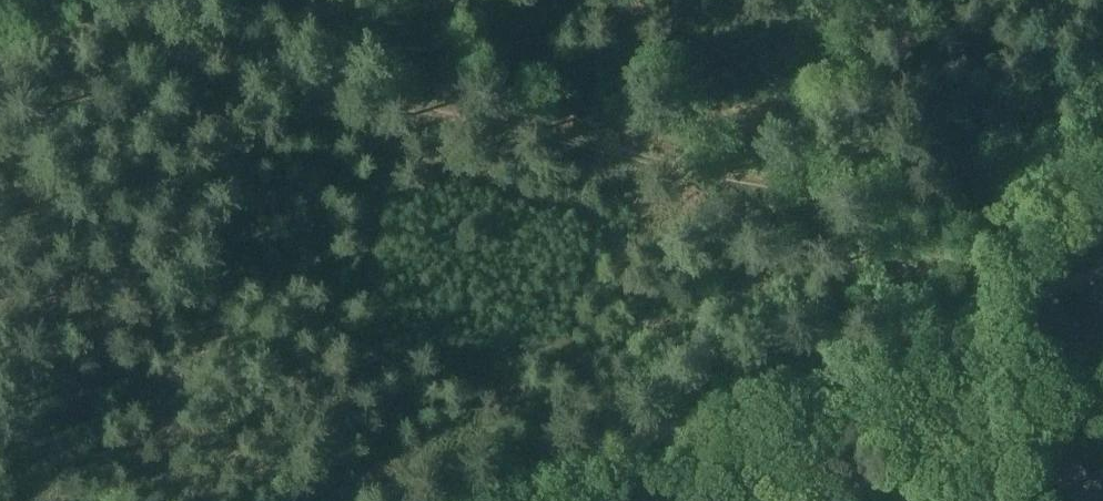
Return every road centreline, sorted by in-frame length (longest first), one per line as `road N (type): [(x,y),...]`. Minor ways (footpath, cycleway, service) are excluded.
road 1 (track): [(1064,280),(940,217),(296,72),(0,31)]
road 2 (track): [(467,500),(934,336)]
road 3 (track): [(858,0),(897,233),(934,336)]
road 4 (track): [(1102,172),(1033,292)]
road 5 (track): [(957,386),(1019,500)]

